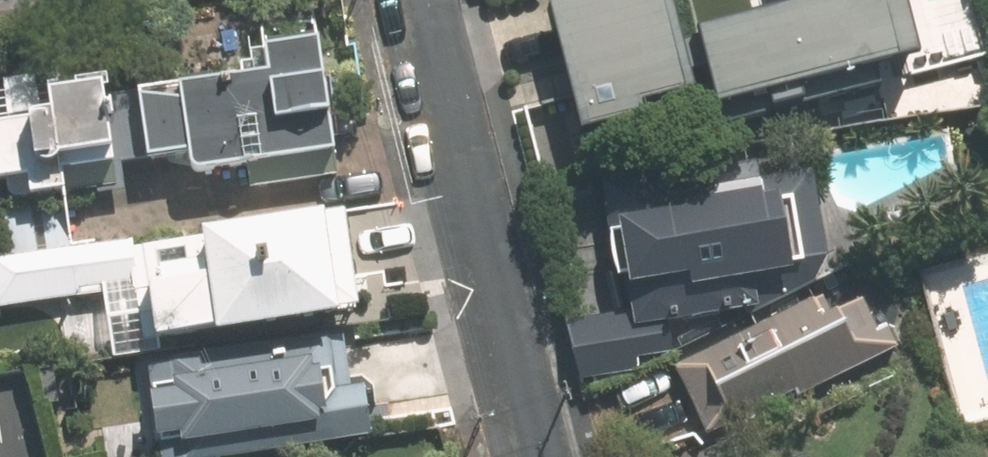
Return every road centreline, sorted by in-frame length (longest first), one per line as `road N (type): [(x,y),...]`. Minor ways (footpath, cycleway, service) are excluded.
road 1 (residential): [(426,0),(538,456)]

